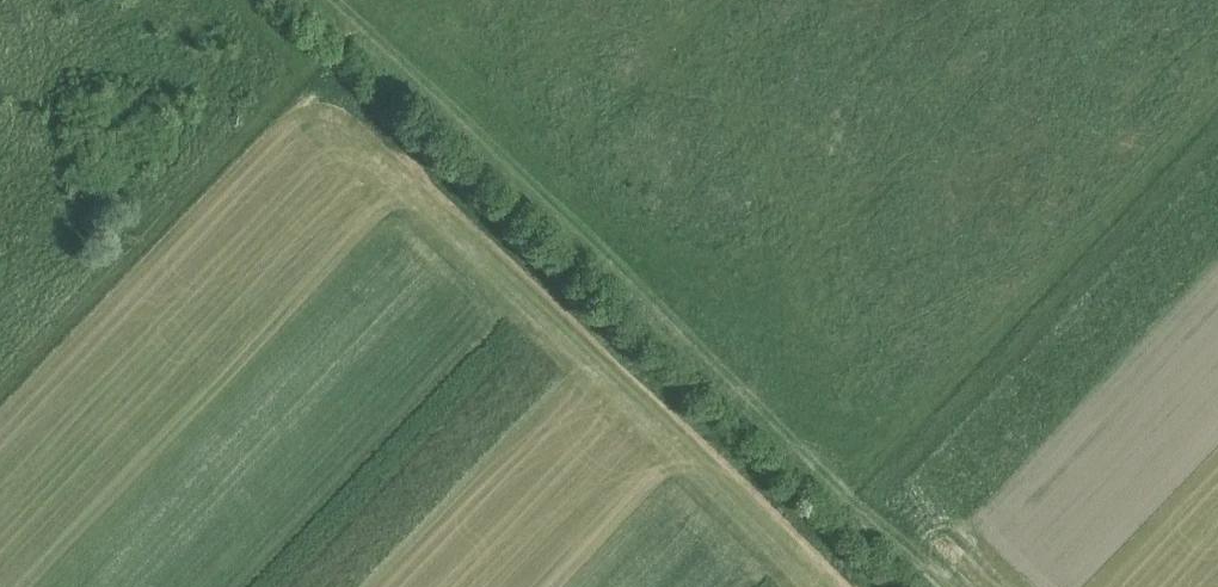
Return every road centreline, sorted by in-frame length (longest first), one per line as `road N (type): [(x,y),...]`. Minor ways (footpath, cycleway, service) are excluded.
road 1 (track): [(240,0),(862,586)]
road 2 (track): [(818,467),(946,586)]

